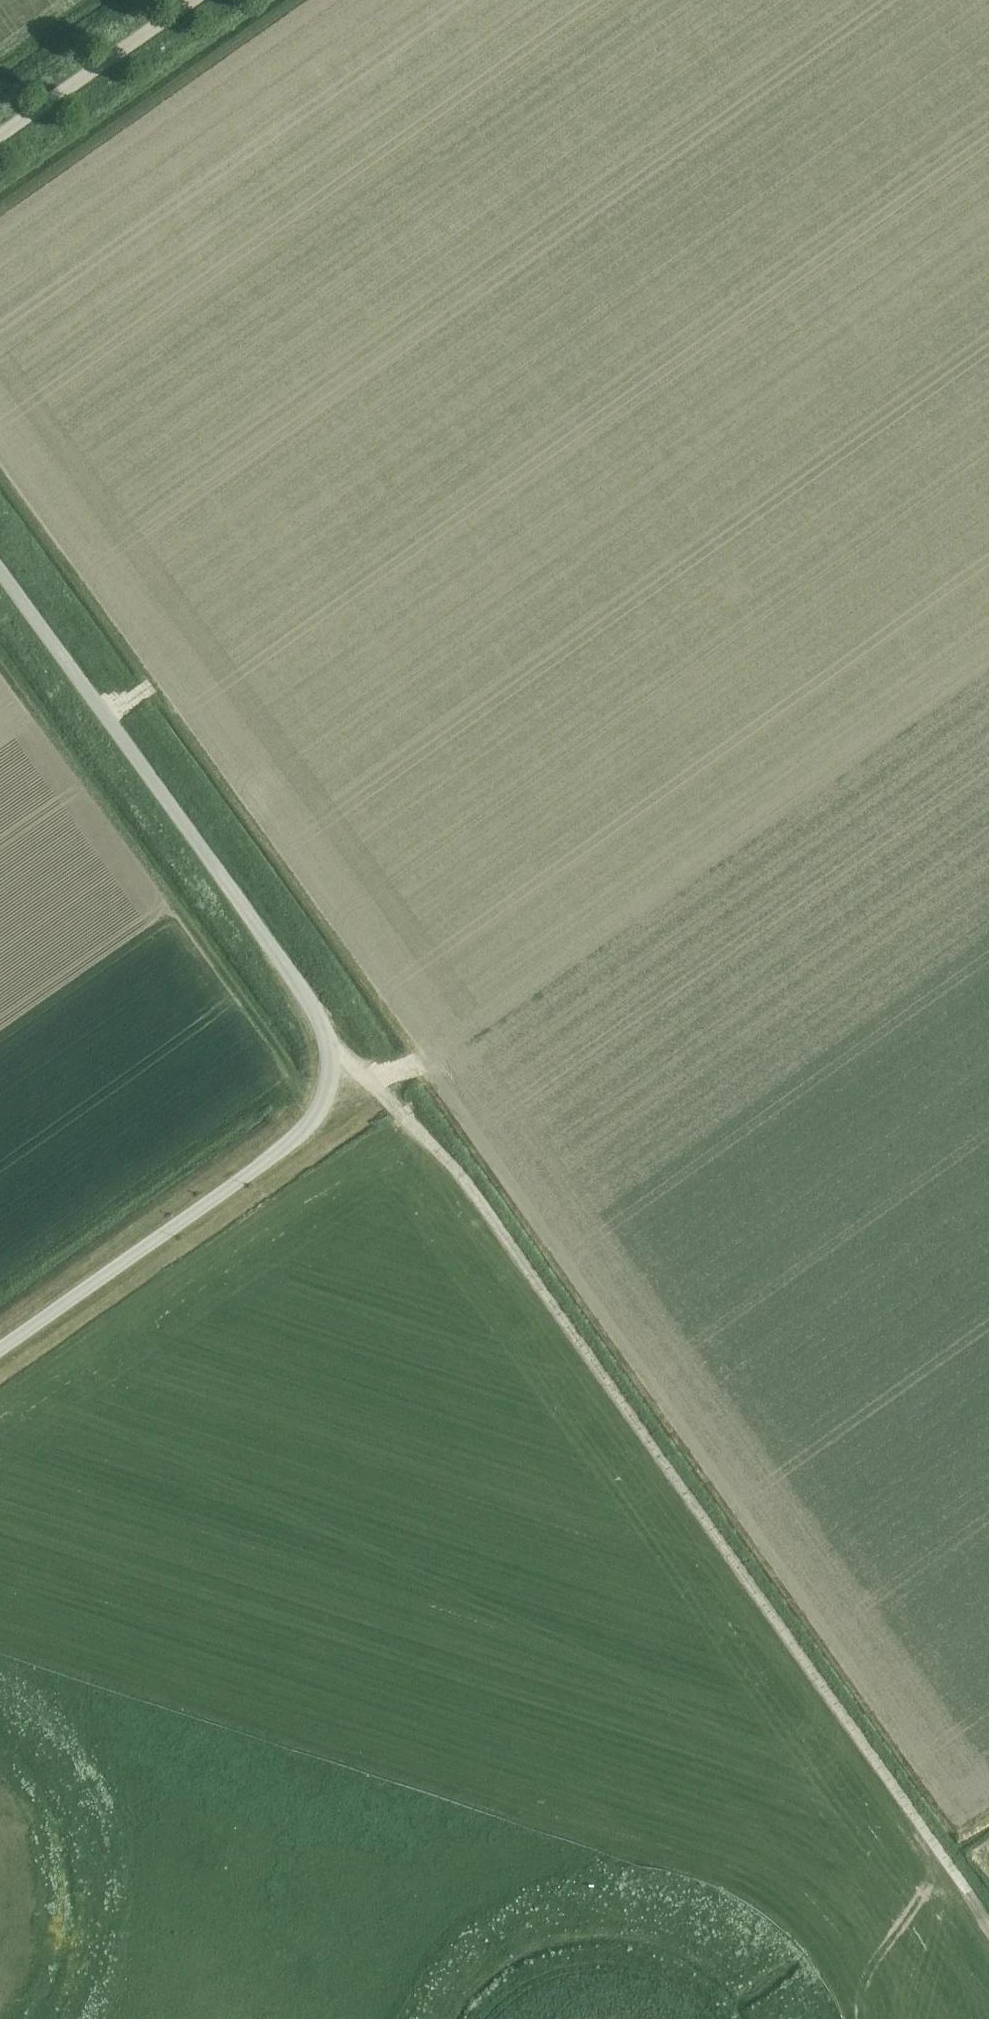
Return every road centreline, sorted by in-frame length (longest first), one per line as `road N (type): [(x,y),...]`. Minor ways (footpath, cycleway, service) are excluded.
road 1 (track): [(329,1044),(387,1081),(988,1926)]
road 2 (unclassified): [(0,129),(177,0)]

